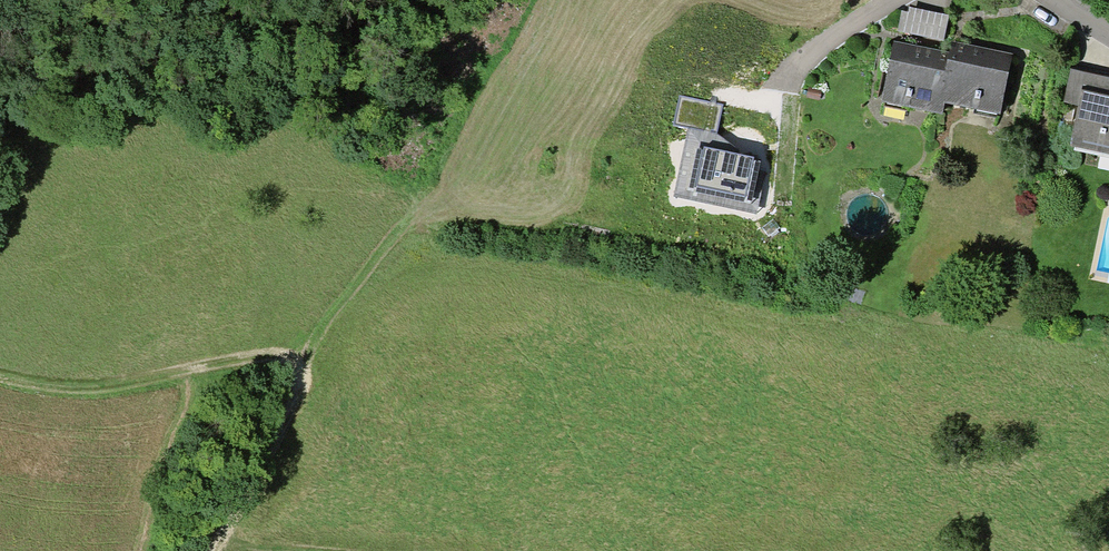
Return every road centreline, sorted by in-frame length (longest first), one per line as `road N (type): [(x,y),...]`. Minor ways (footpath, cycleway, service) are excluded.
road 1 (track): [(210,550),(303,389),(290,359),(108,388),(0,375)]
road 2 (residential): [(895,0),(802,64),(775,92)]

